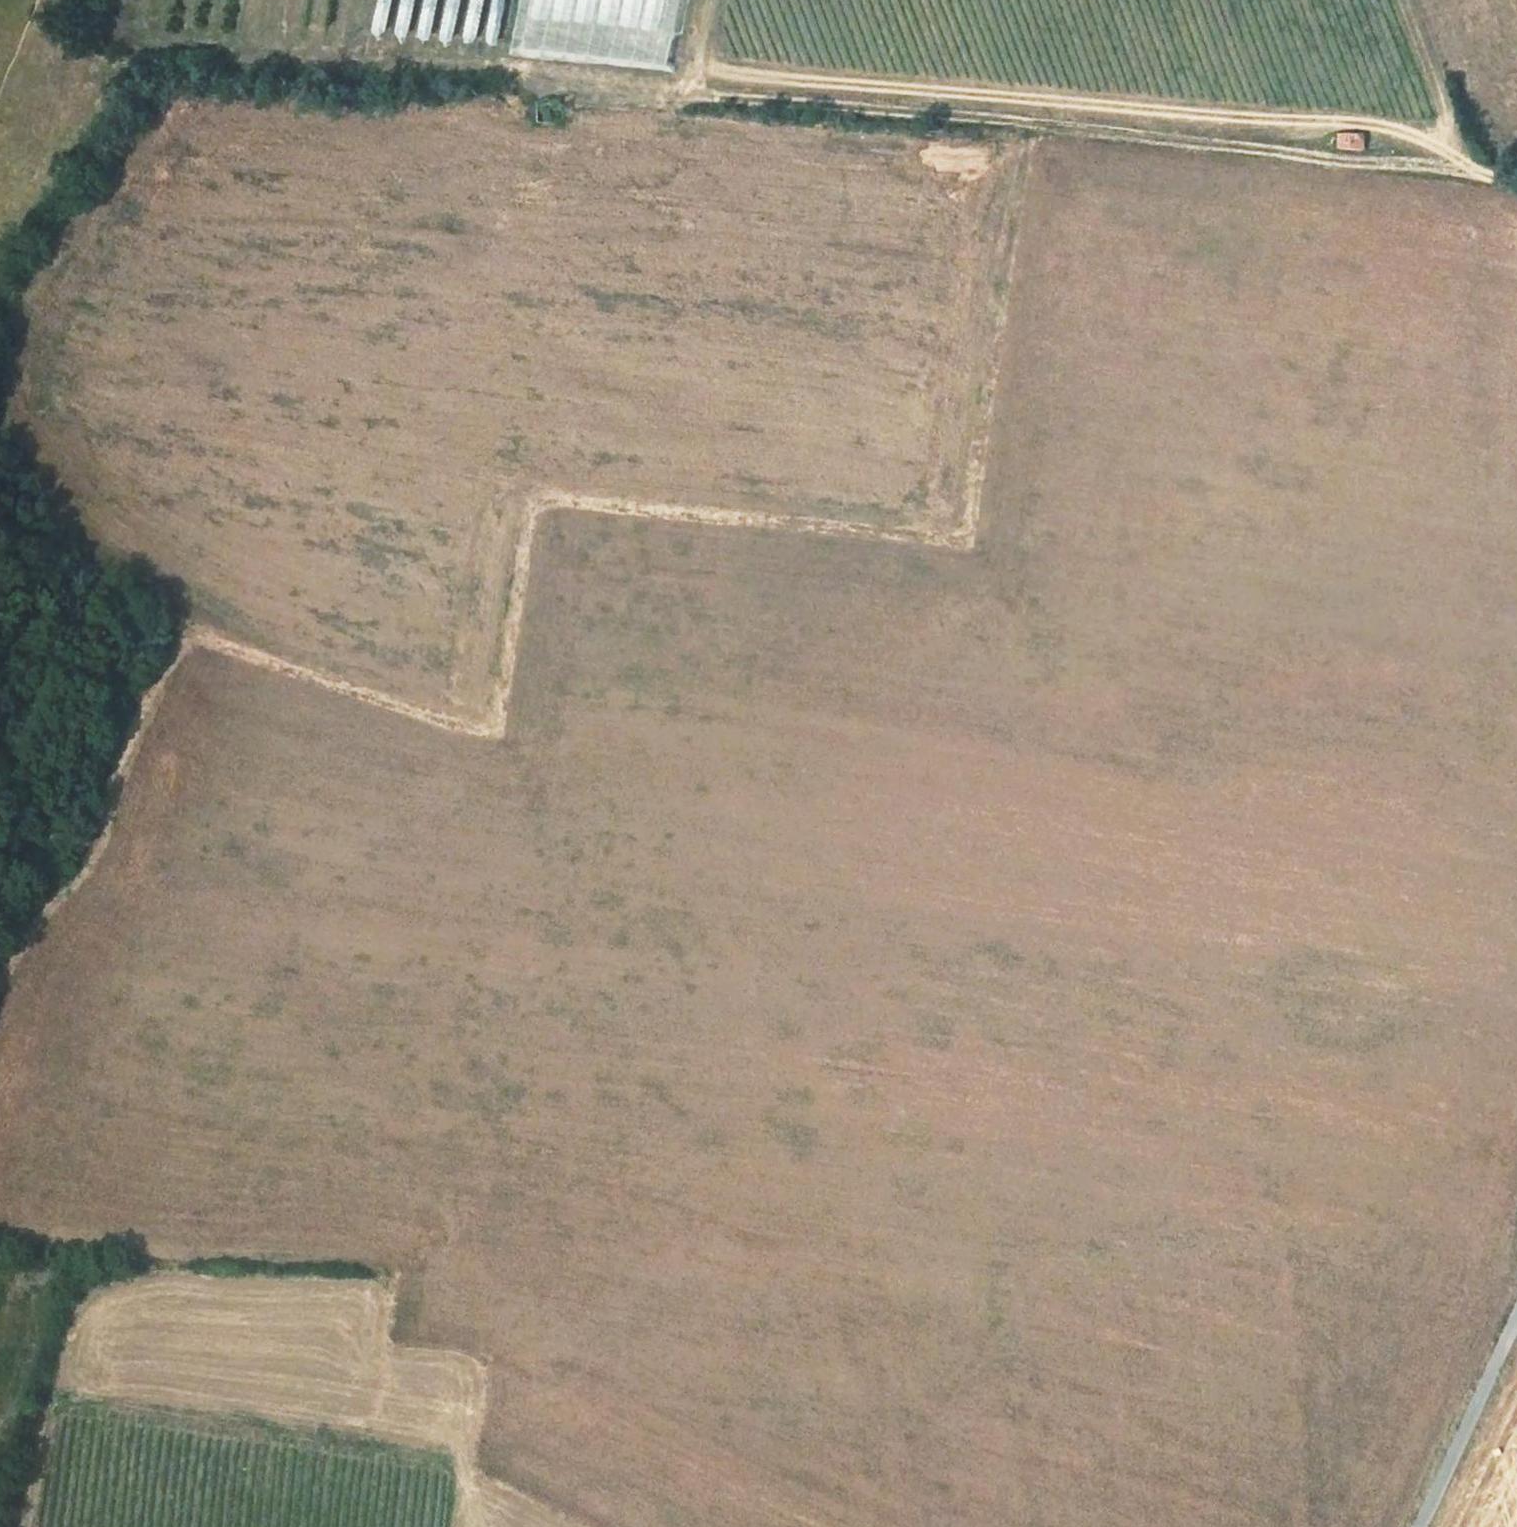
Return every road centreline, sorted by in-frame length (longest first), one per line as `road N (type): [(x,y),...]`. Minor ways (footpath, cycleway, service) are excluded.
road 1 (track): [(716,0),(704,65),(722,96),(1022,118),(1350,162),(1417,164),(1516,184)]
road 2 (track): [(1424,1526),(1516,1322)]

